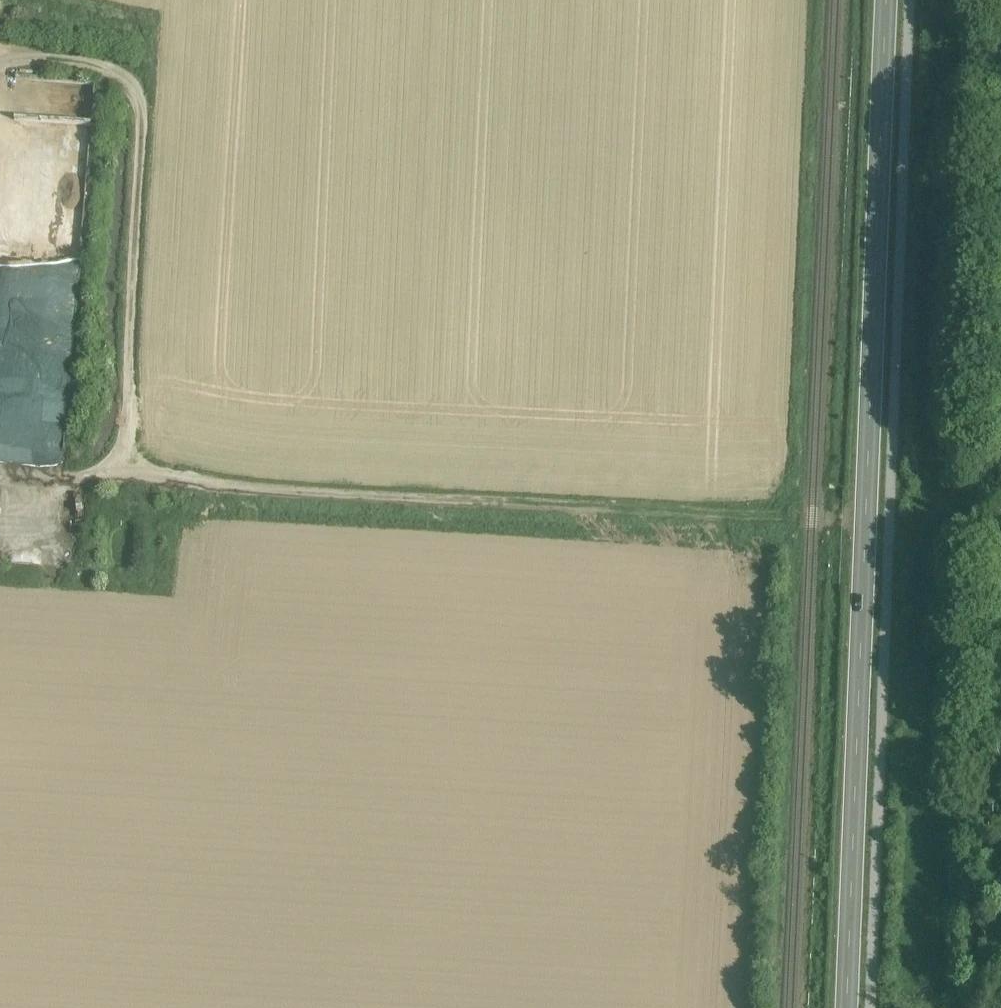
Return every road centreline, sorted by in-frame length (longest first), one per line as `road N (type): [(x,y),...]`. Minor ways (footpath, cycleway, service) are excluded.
road 1 (tertiary): [(847,1007),(889,0)]
road 2 (track): [(787,516),(0,484)]

